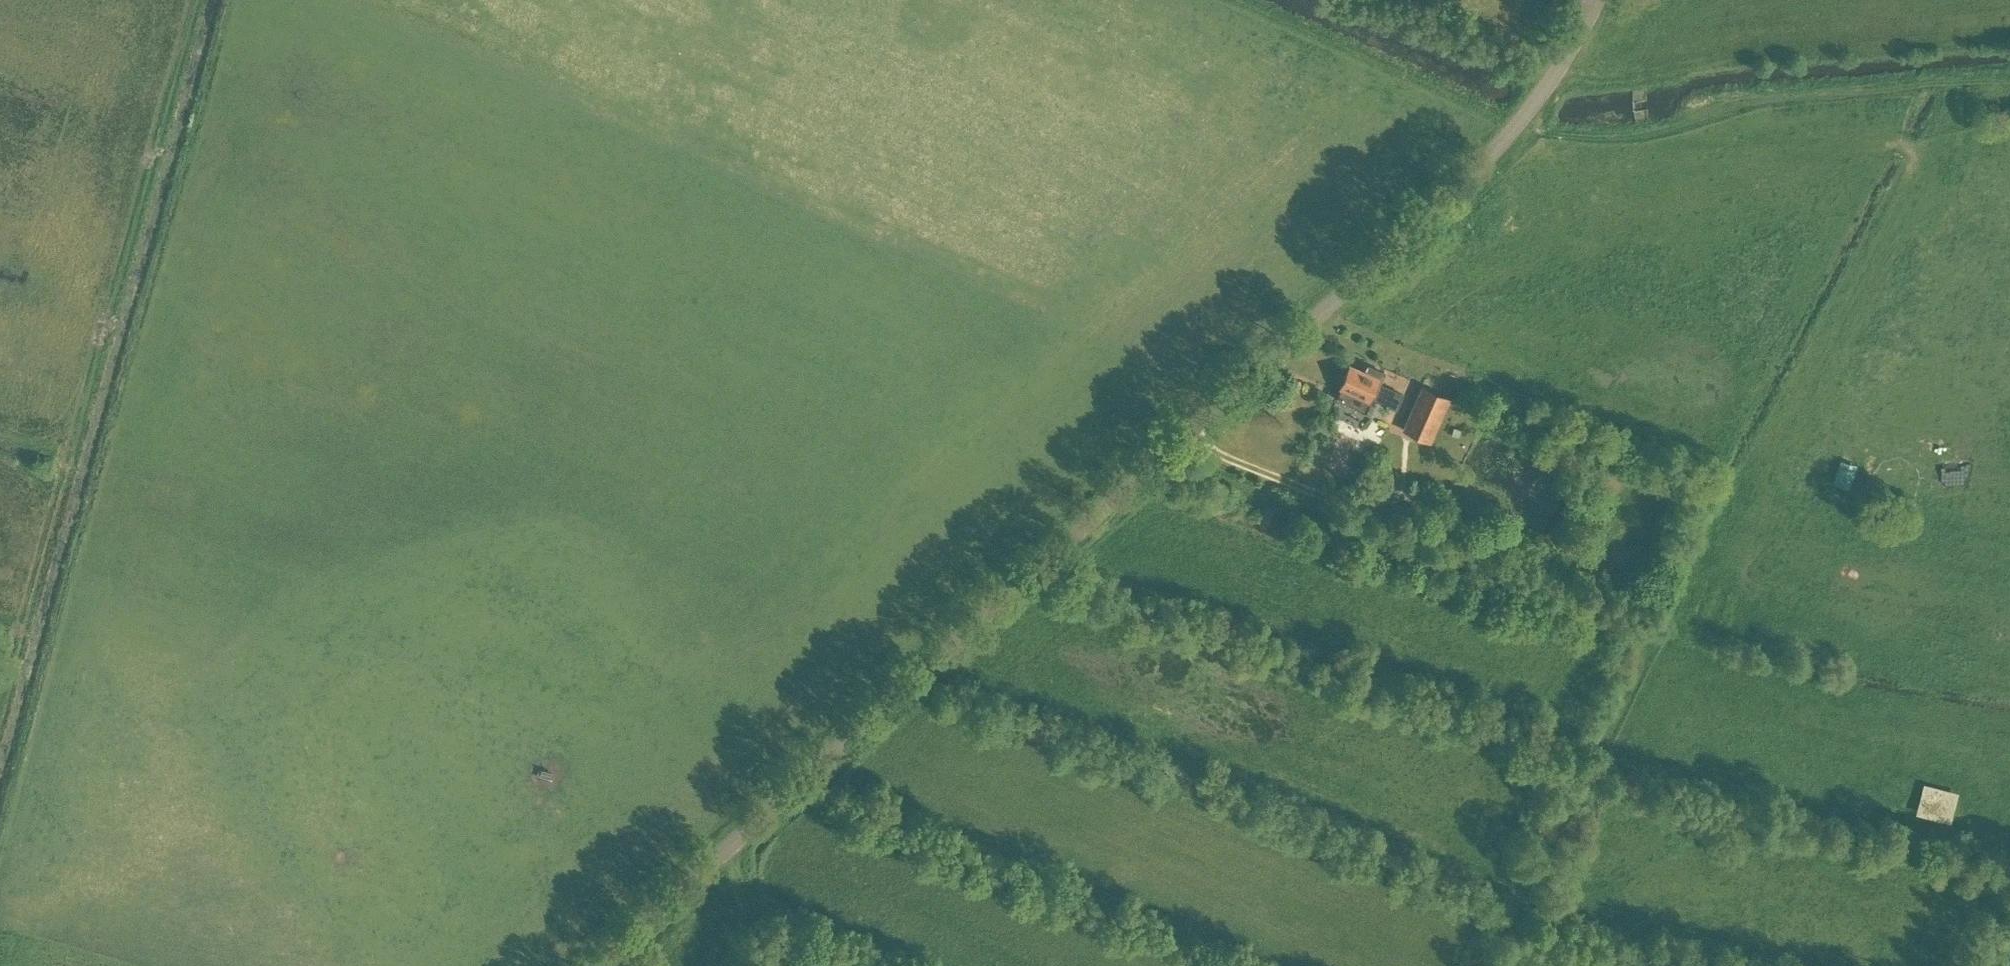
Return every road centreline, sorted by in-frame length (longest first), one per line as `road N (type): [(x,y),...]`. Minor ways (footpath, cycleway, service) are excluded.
road 1 (unclassified): [(583,965),(1489,155),(1595,0)]

